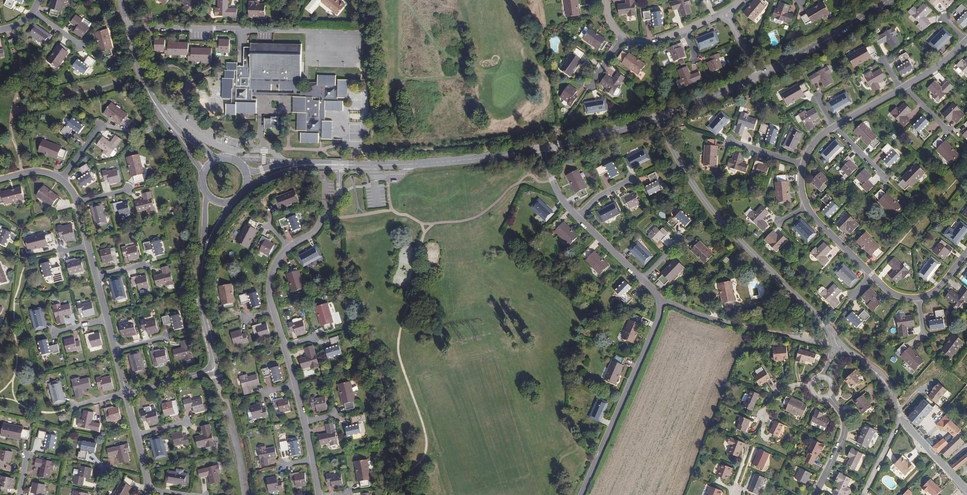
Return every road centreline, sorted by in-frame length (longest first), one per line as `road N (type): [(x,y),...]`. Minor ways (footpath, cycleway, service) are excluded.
road 1 (tertiary): [(838,345),(712,212),(661,116)]
road 2 (residential): [(581,494),(658,314),(656,295)]
road 3 (tertiary): [(544,146),(468,162),(339,165)]
road 4 (residential): [(656,295),(733,326),(838,345)]
road 5 (tertiary): [(887,0),(761,75)]
road 6 (residential): [(258,30),(129,31)]
road 7 (tertiary): [(661,116),(544,146)]

